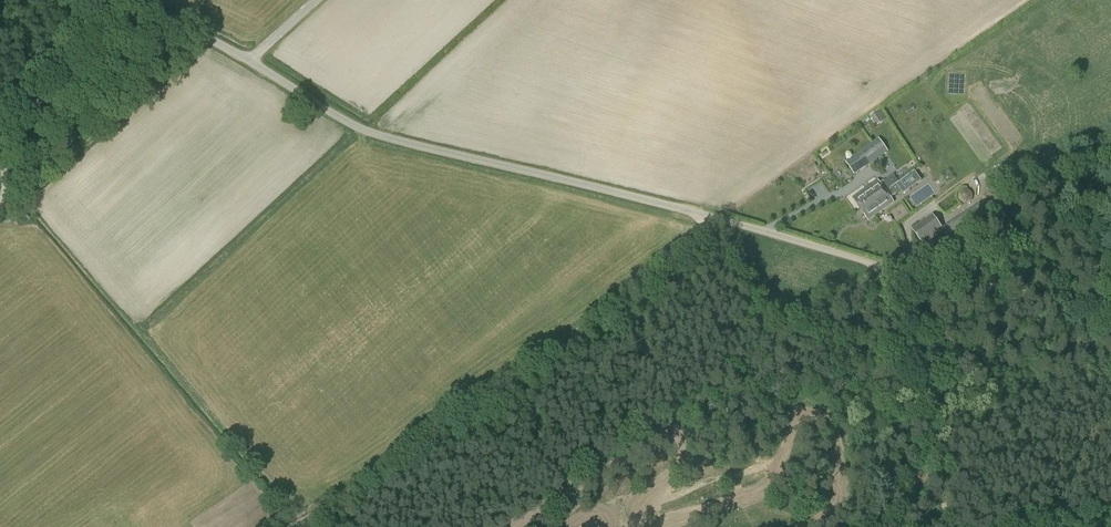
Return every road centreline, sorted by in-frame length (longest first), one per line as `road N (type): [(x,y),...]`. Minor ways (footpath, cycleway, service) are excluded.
road 1 (unclassified): [(890,268),(365,136),(230,48),(116,1)]
road 2 (track): [(299,526),(623,309),(715,224)]
road 3 (track): [(1110,315),(890,268),(948,526)]
road 4 (unclassified): [(0,201),(19,119),(116,1)]

